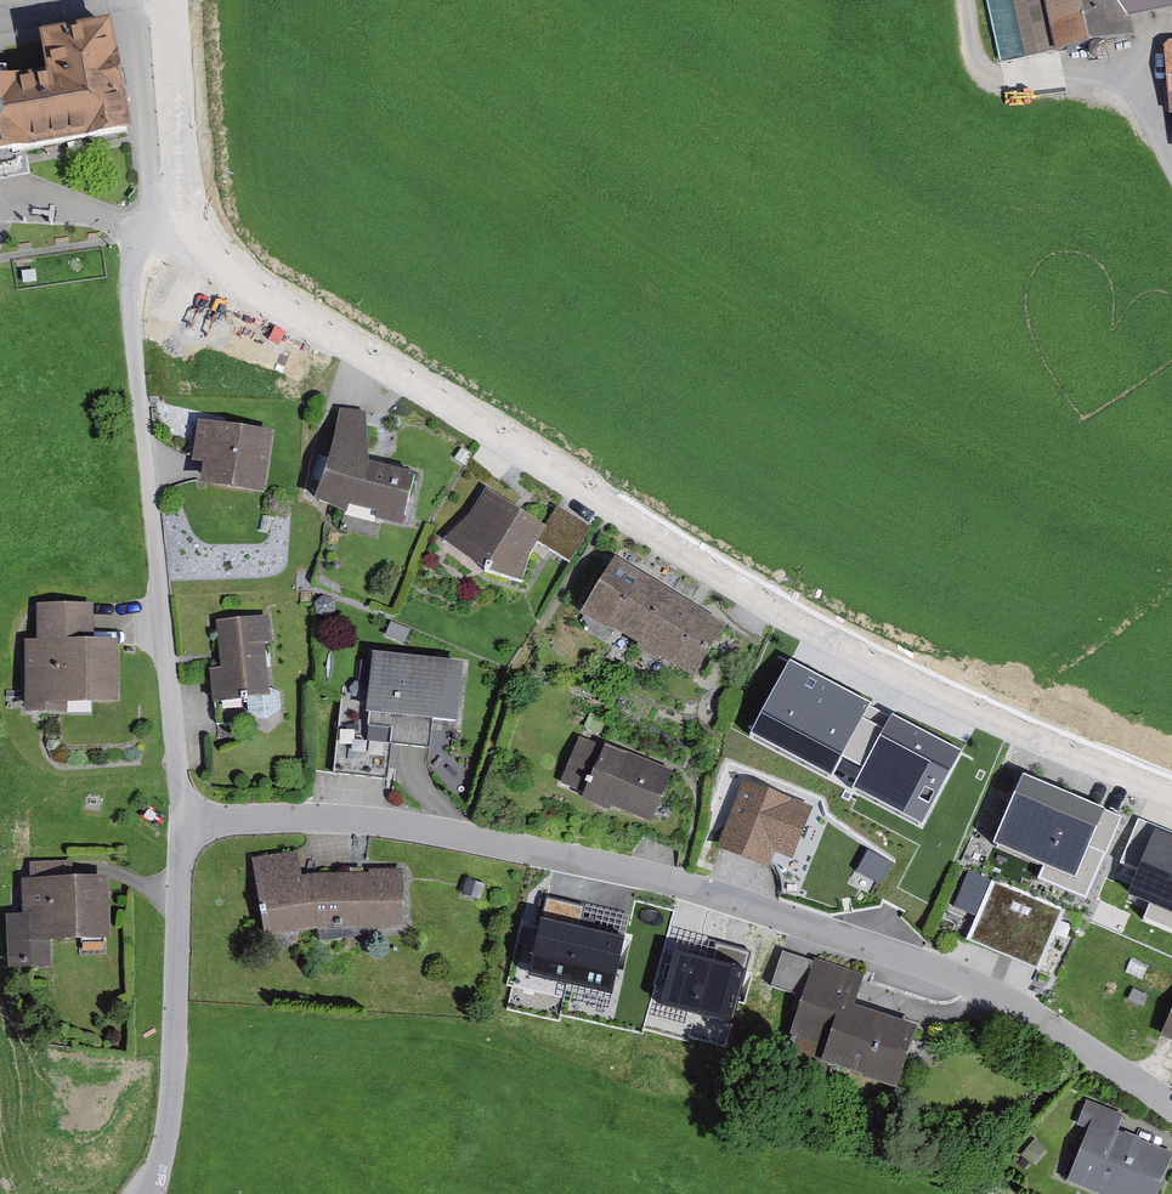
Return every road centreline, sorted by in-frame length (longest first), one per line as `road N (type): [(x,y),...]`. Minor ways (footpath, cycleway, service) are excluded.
road 1 (residential): [(184,200),(215,258),(271,302),(612,513),(914,684),(1171,794)]
road 2 (residential): [(183,820),(336,817),(692,887),(964,981),(1038,1016),(1171,1104)]
road 3 (residential): [(152,1193),(176,1046),(183,820)]
road 4 (residential): [(183,820),(162,596)]
road 5 (residential): [(184,200),(168,0)]

